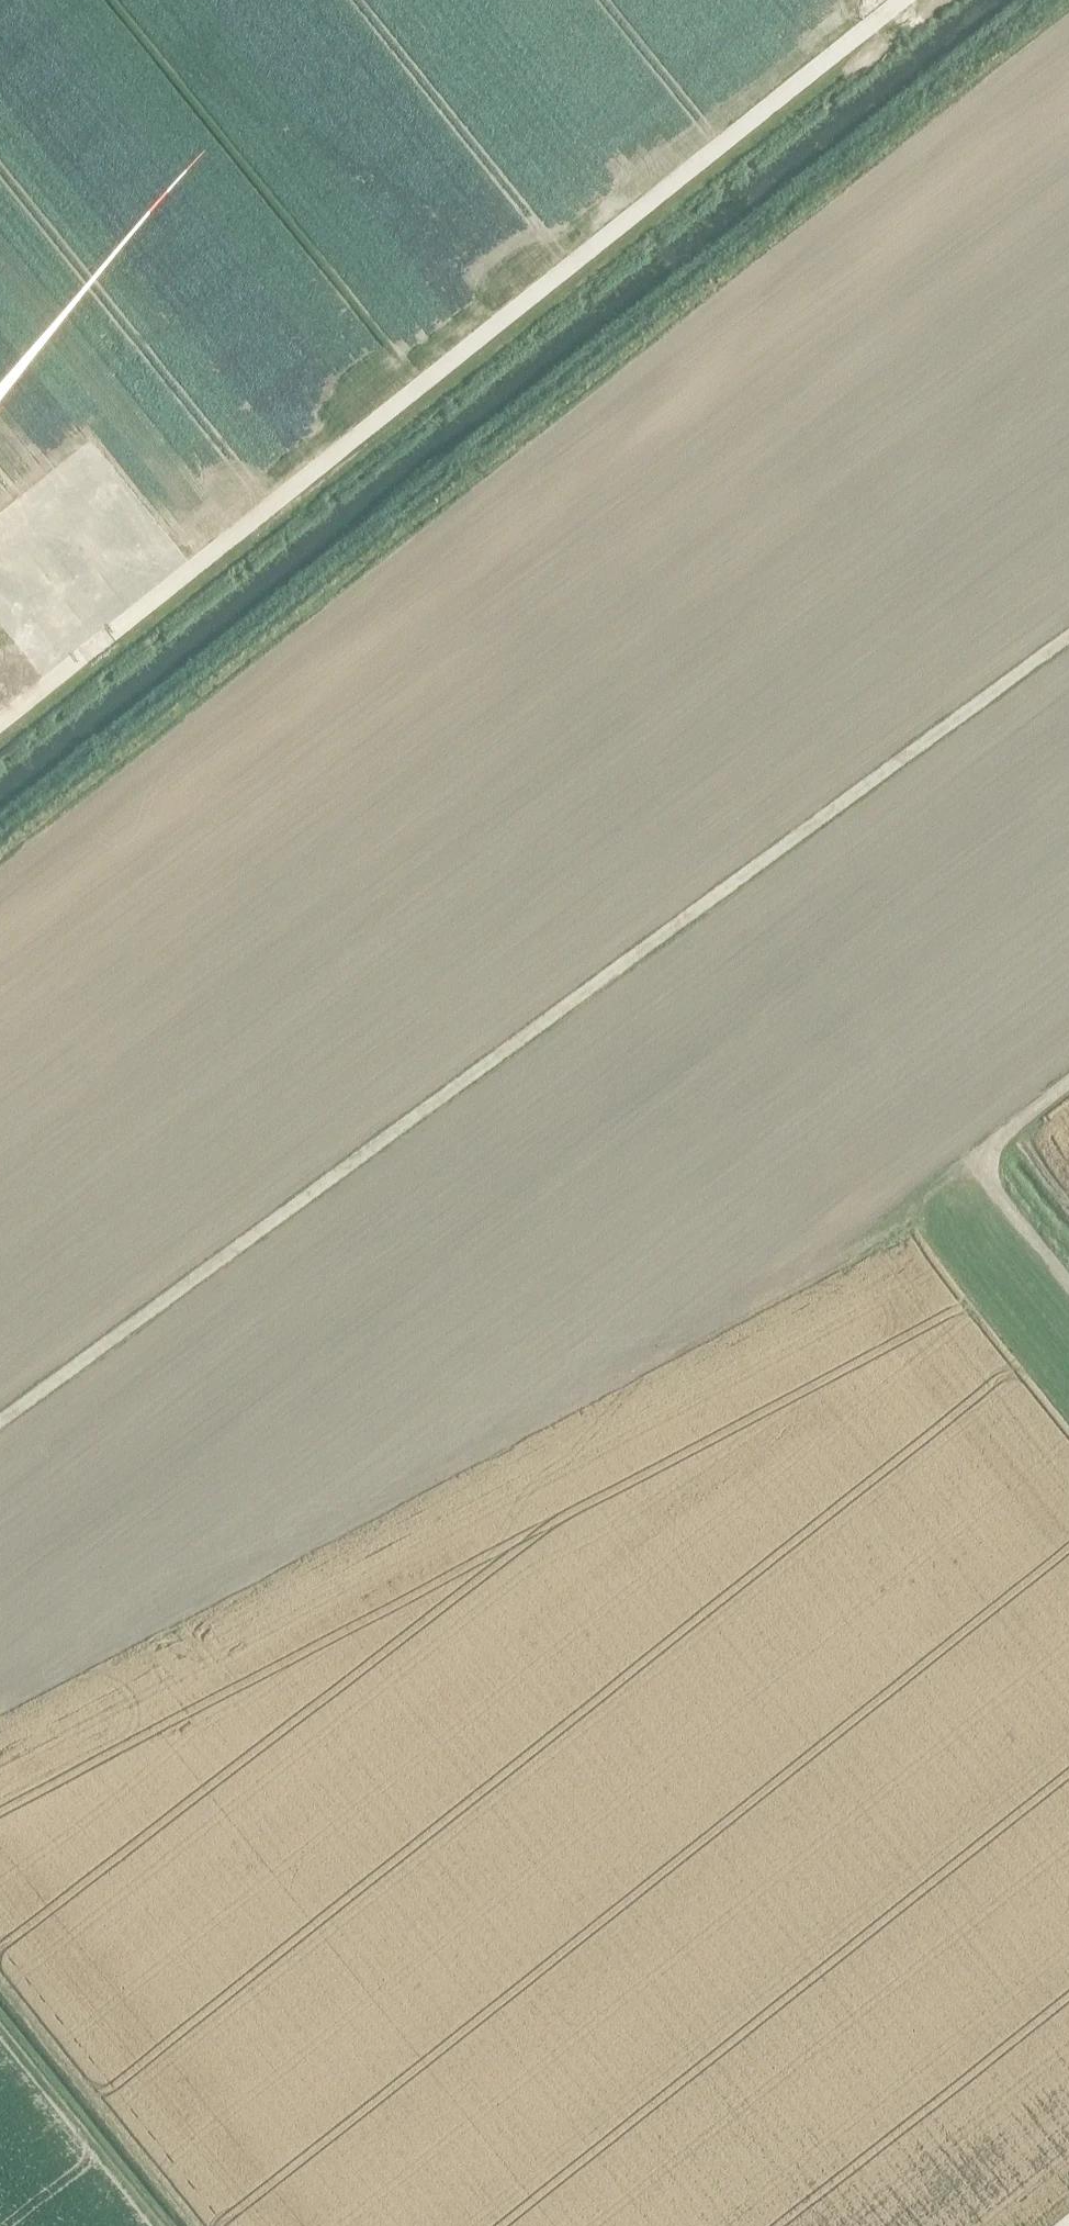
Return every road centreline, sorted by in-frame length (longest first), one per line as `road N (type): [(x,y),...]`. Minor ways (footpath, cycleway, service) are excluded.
road 1 (track): [(0,1425),(1068,641)]

